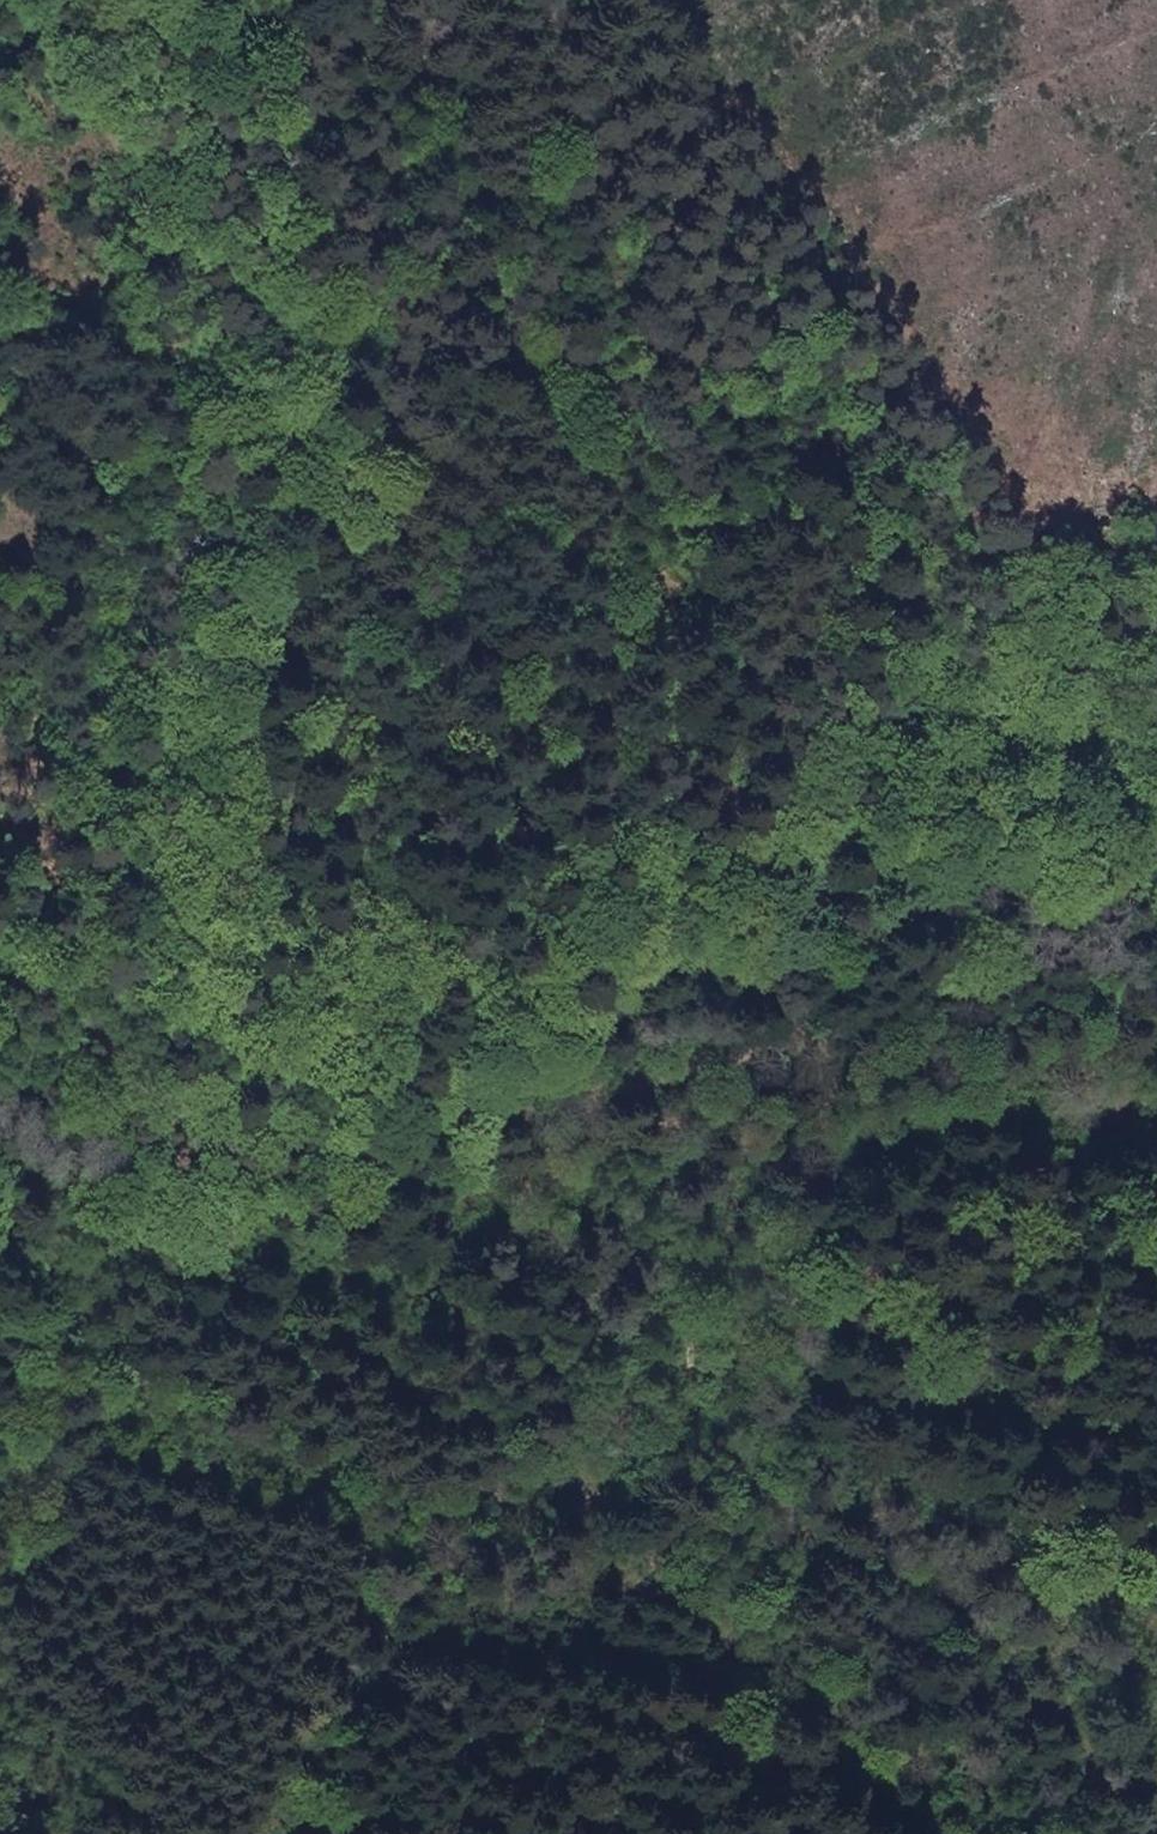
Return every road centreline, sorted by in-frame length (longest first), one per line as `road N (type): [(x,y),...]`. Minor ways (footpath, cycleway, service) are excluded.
road 1 (track): [(0,52),(490,468),(763,662),(1156,893)]
road 2 (track): [(0,1480),(55,1415),(148,1425),(388,1491),(601,1456),(794,1264),(948,1222),(925,1254)]
road 3 (track): [(1156,1050),(925,1254)]

